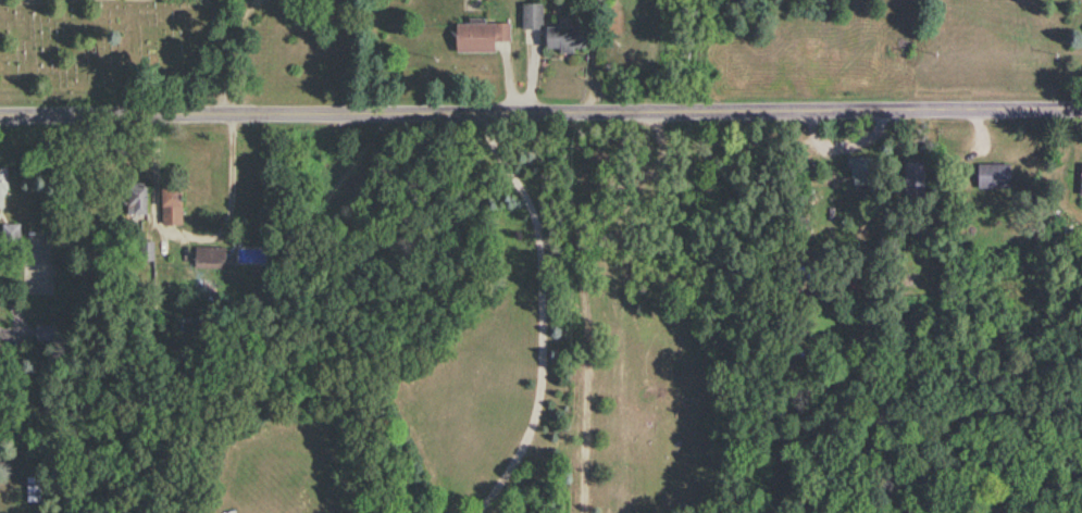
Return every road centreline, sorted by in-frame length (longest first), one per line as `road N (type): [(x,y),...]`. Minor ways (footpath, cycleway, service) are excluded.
road 1 (tertiary): [(0,117),(1081,108)]

